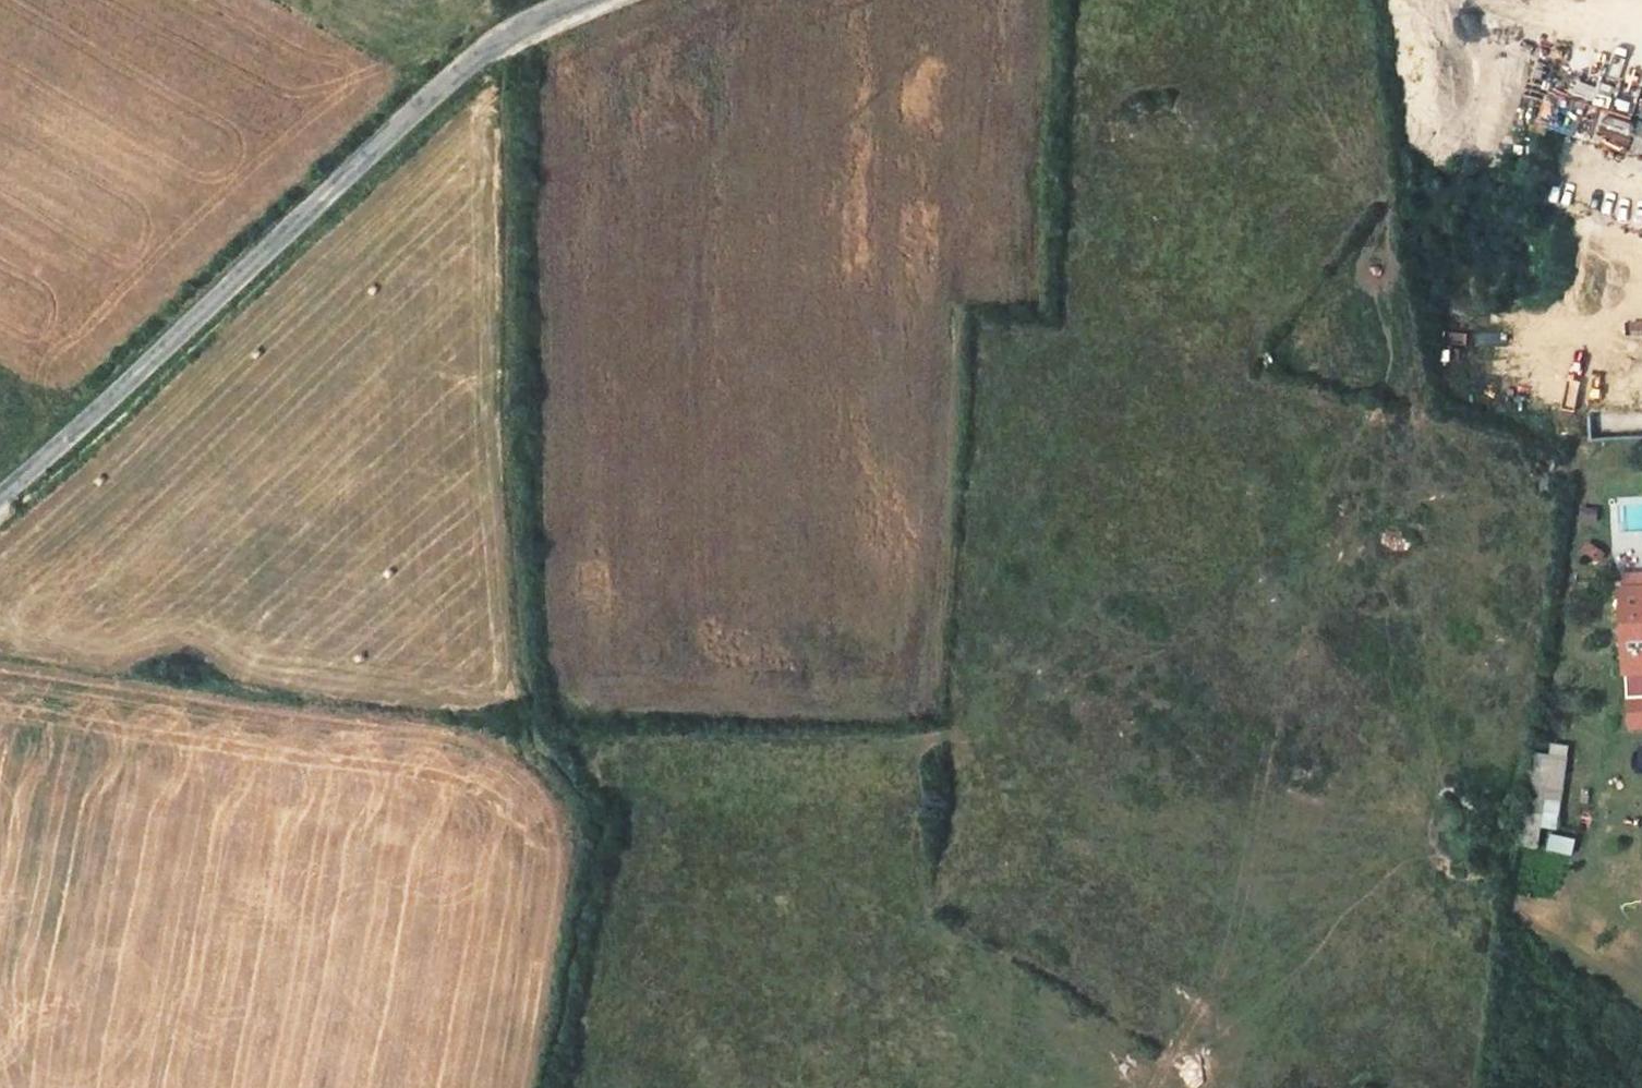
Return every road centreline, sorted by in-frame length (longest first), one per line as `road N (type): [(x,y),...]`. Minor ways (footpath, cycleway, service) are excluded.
road 1 (unclassified): [(607,0),(481,60),(0,500)]

